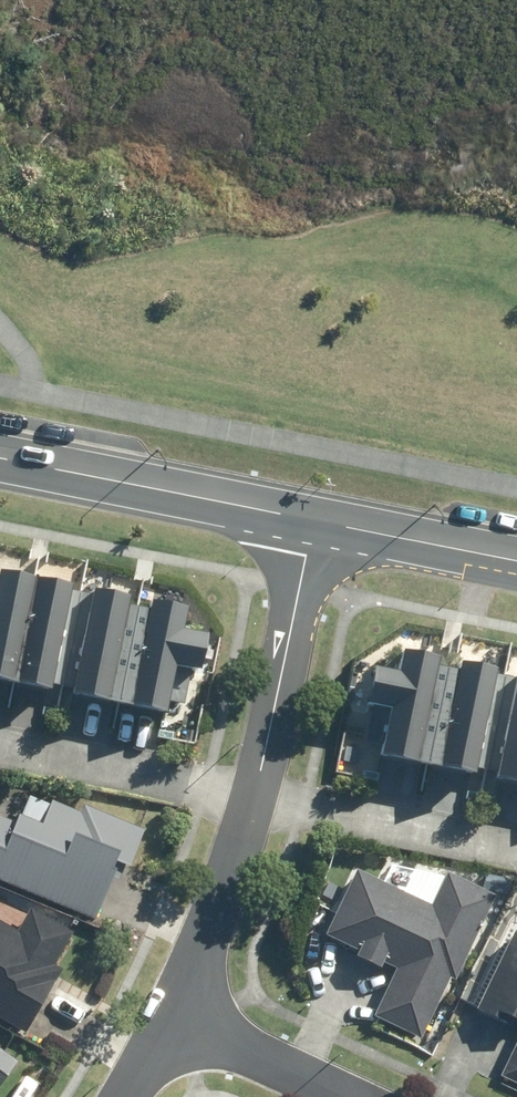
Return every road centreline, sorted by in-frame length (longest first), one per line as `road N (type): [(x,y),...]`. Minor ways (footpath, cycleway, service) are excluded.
road 1 (secondary): [(304,520),(0,461)]
road 2 (residential): [(253,799),(304,520)]
road 3 (residential): [(253,799),(516,848)]
road 4 (residential): [(0,752),(253,799)]
road 5 (residential): [(176,1020),(253,799)]
road 6 (secondary): [(516,562),(304,520)]
road 7 (residential): [(176,1020),(339,1096)]

